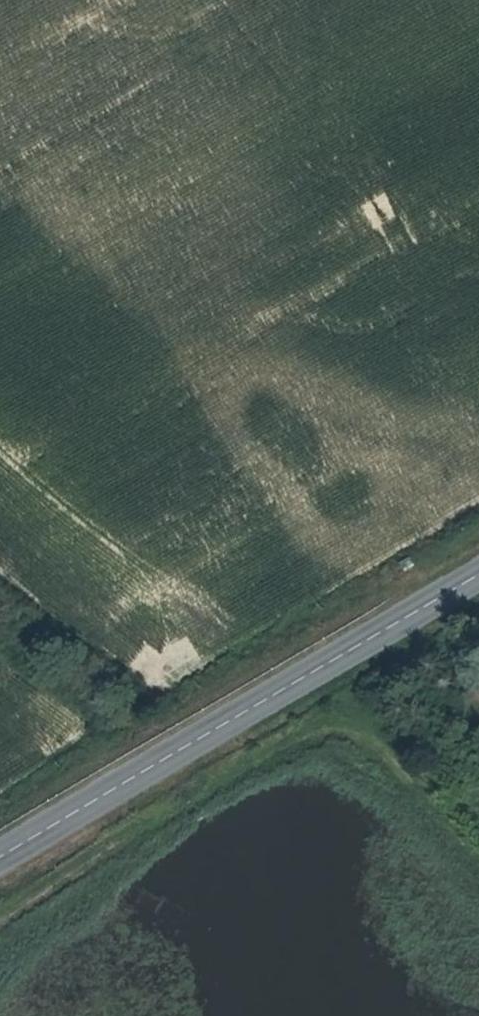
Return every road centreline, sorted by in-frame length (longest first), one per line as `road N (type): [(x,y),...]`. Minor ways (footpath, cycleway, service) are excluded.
road 1 (track): [(478,852),(402,770),(318,738),(0,927)]
road 2 (secondary): [(0,857),(478,576)]

